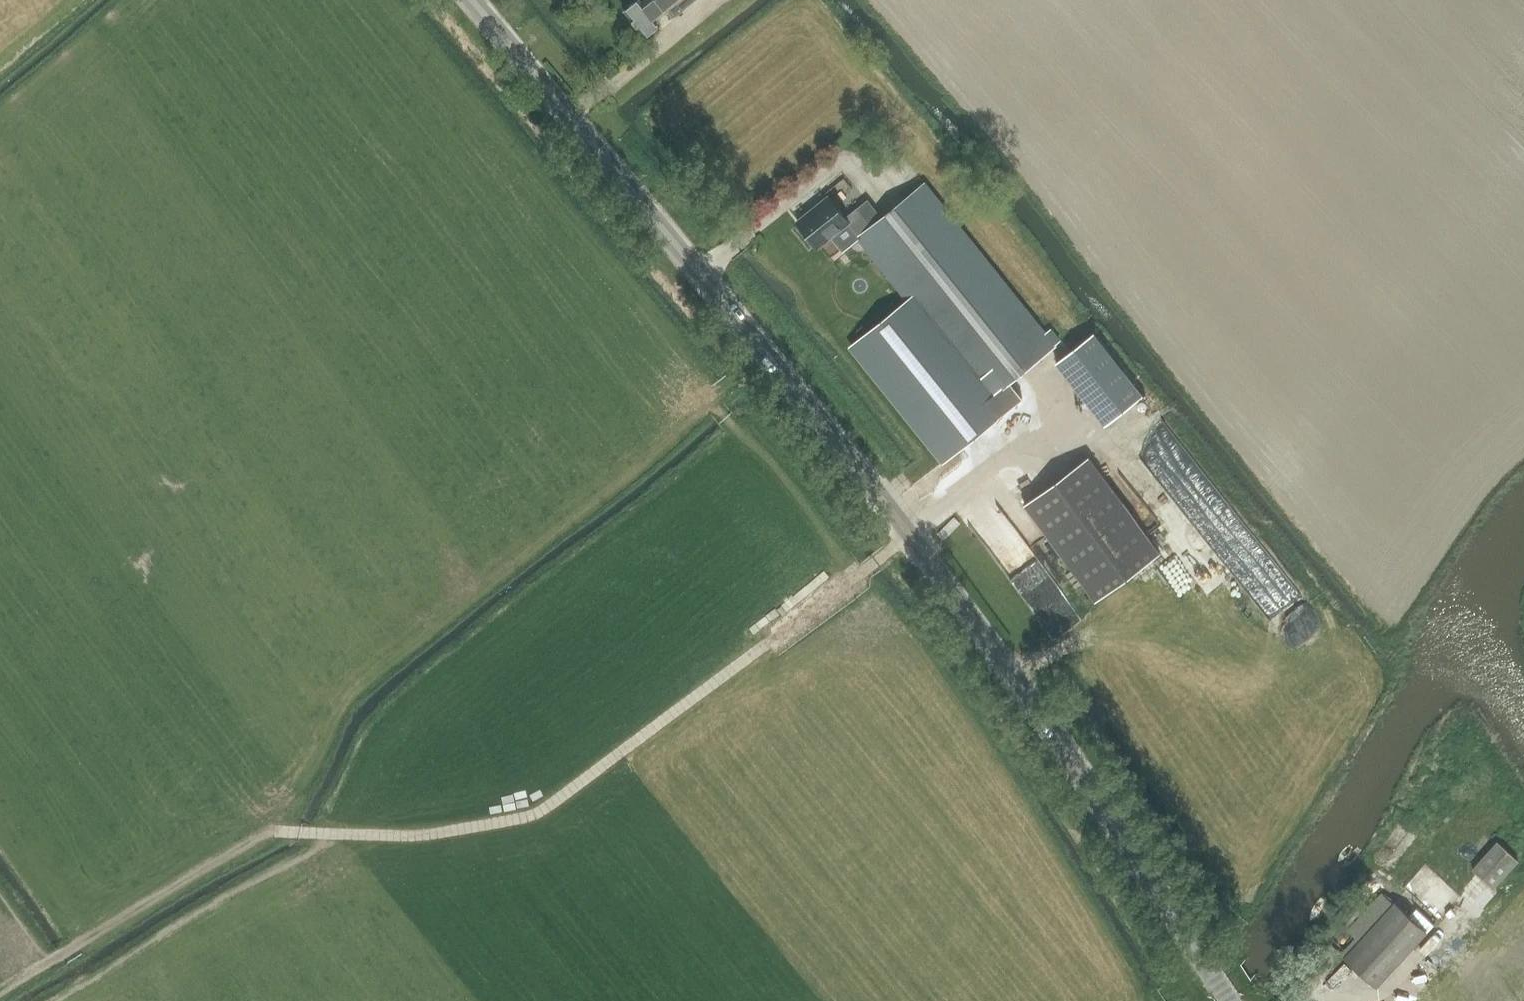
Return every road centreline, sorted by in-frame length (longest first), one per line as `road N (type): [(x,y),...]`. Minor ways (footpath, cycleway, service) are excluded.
road 1 (tertiary): [(1228,1000),(873,489),(473,0)]

